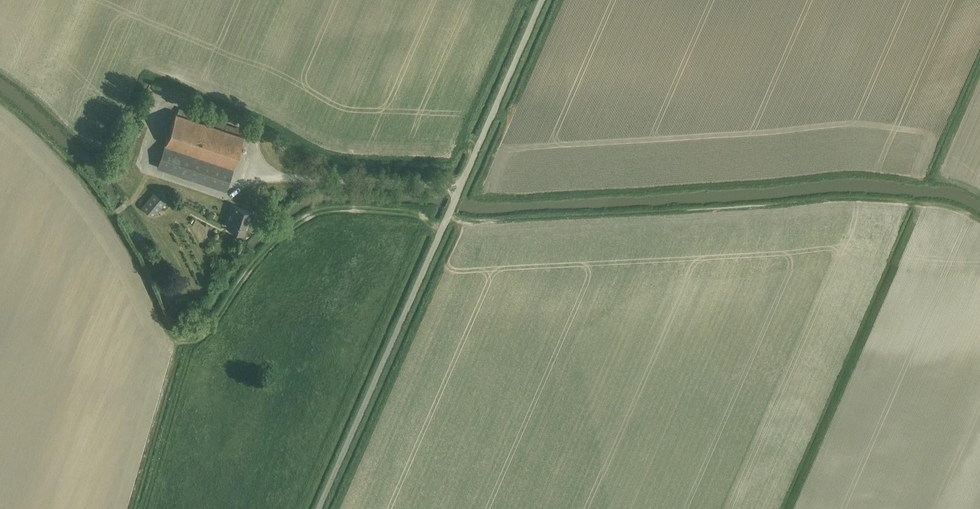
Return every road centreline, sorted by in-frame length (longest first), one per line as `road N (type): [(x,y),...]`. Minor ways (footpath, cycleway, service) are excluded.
road 1 (unclassified): [(322,508),(542,0)]

